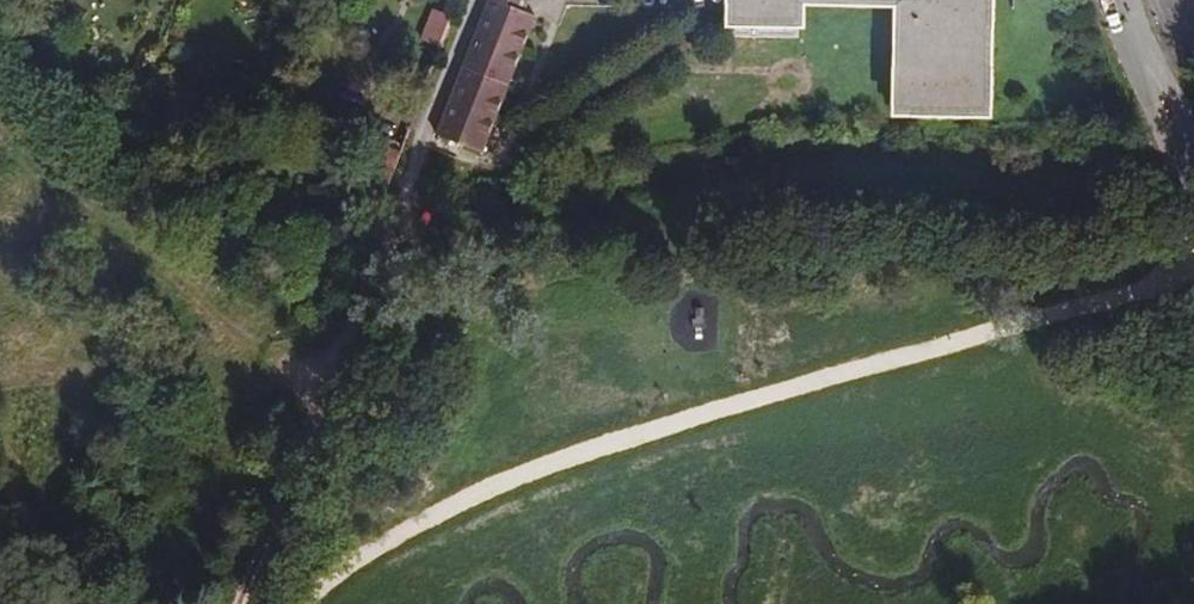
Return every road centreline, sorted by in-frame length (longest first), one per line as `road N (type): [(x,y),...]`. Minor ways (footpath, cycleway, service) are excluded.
road 1 (track): [(1193,274),(628,439),(478,492),(300,603)]
road 2 (residential): [(473,0),(293,448)]
road 3 (track): [(293,448),(236,603)]

